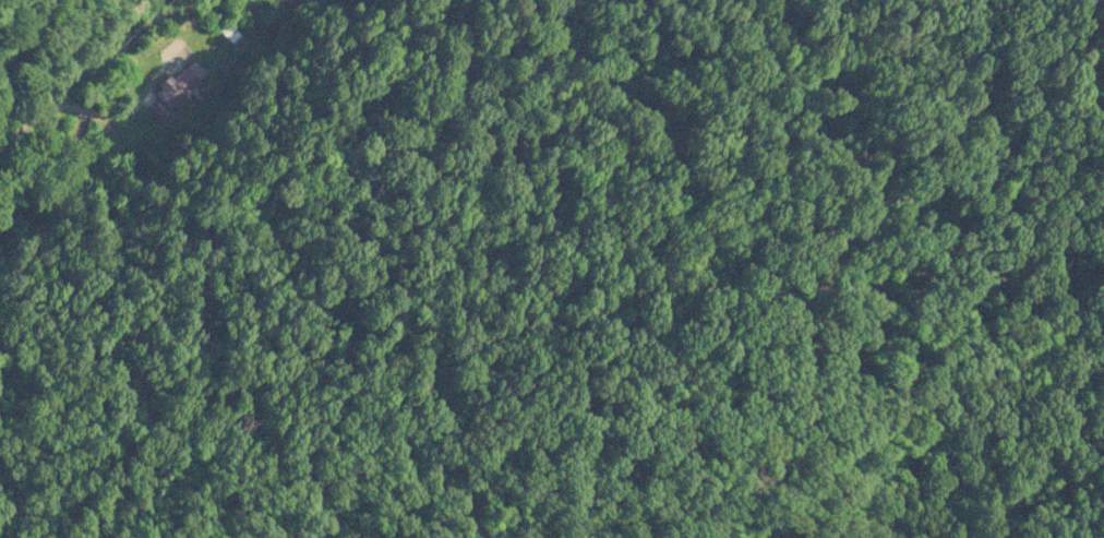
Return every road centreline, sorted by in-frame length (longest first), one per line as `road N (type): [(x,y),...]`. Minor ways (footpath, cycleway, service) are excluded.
road 1 (tertiary): [(146,0),(0,143)]

